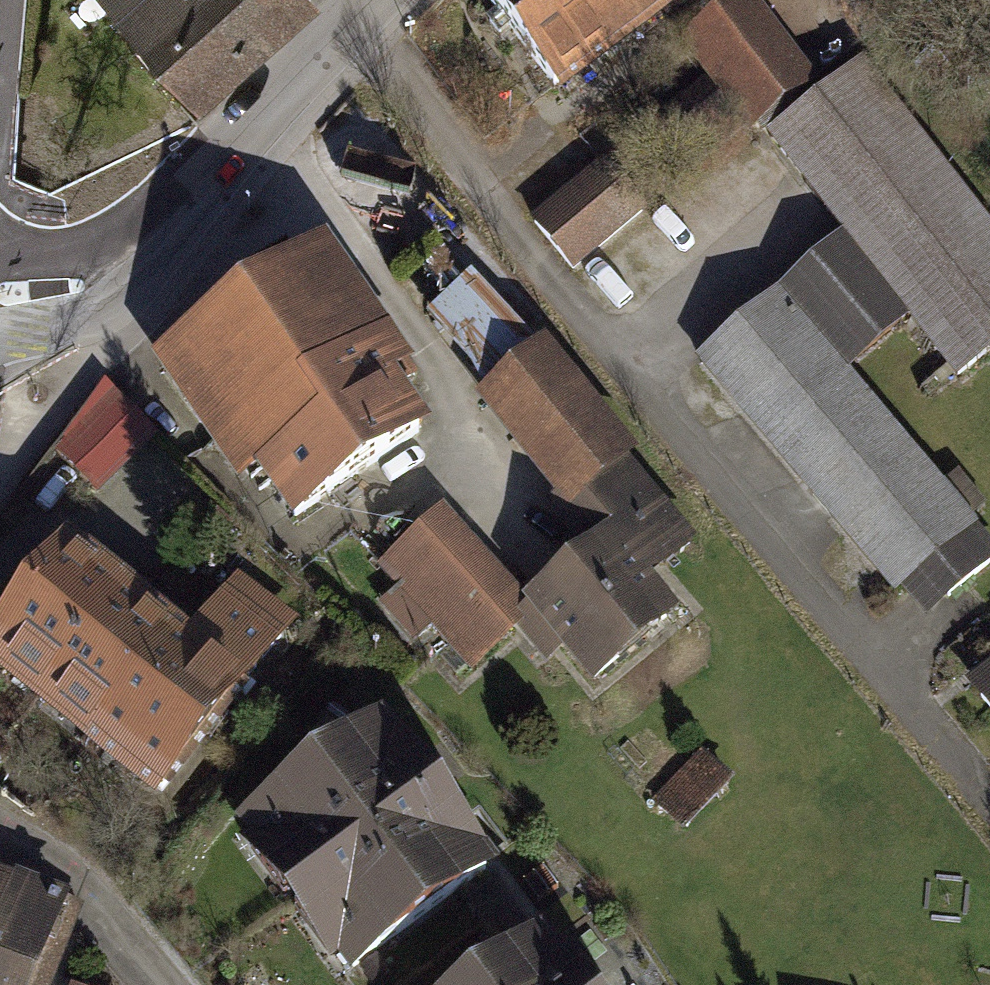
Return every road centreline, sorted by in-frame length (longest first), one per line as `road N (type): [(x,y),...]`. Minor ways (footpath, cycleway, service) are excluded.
road 1 (tertiary): [(0,294),(78,285),(104,274),(368,0)]

